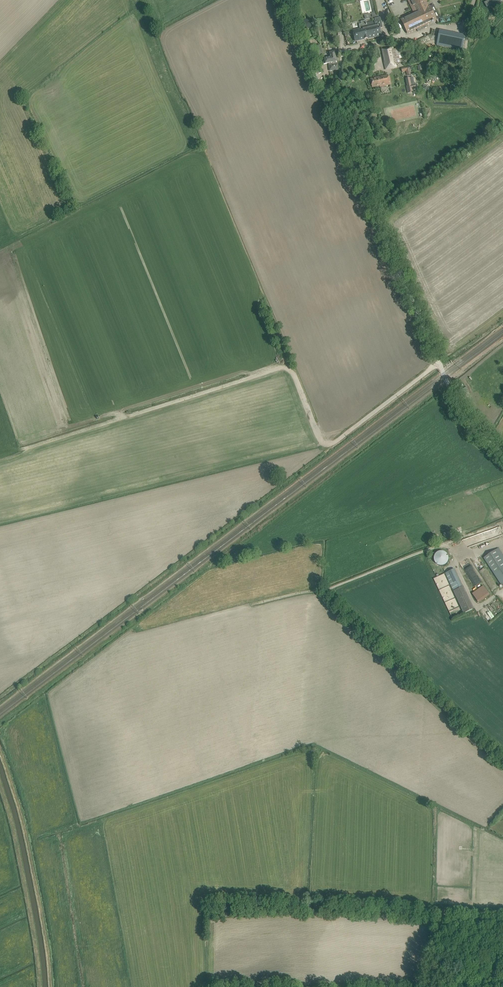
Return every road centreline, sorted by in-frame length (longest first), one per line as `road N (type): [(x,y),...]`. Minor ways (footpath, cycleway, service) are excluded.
road 1 (track): [(20,449),(290,365),(323,441),(332,442),(439,363)]
road 2 (unclassified): [(502,452),(473,425),(446,380),(280,0)]

